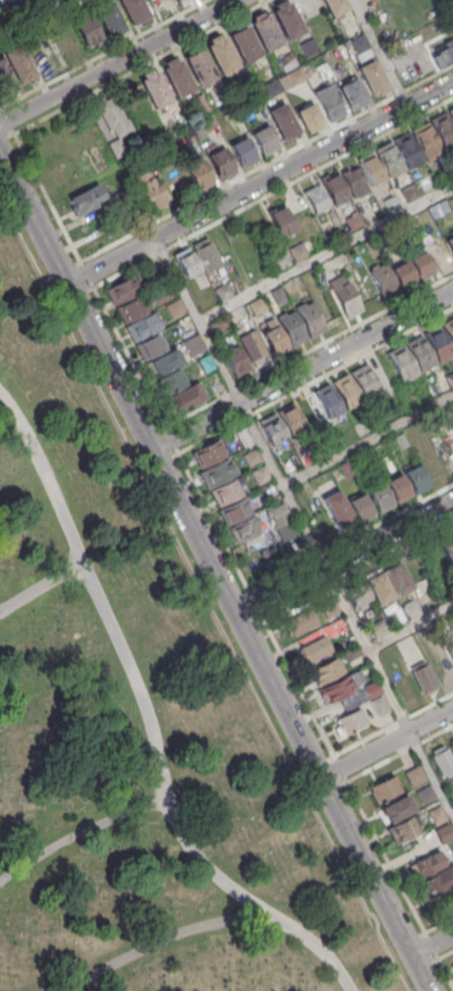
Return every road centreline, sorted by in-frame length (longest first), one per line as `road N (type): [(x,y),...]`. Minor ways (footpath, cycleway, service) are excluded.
road 1 (tertiary): [(430,990),(0,154)]
road 2 (residential): [(452,81),(67,285)]
road 3 (residential): [(152,450),(452,290)]
road 4 (residential): [(0,125),(236,0)]
road 5 (residential): [(452,500),(236,614)]
road 6 (residential): [(321,779),(452,709)]

